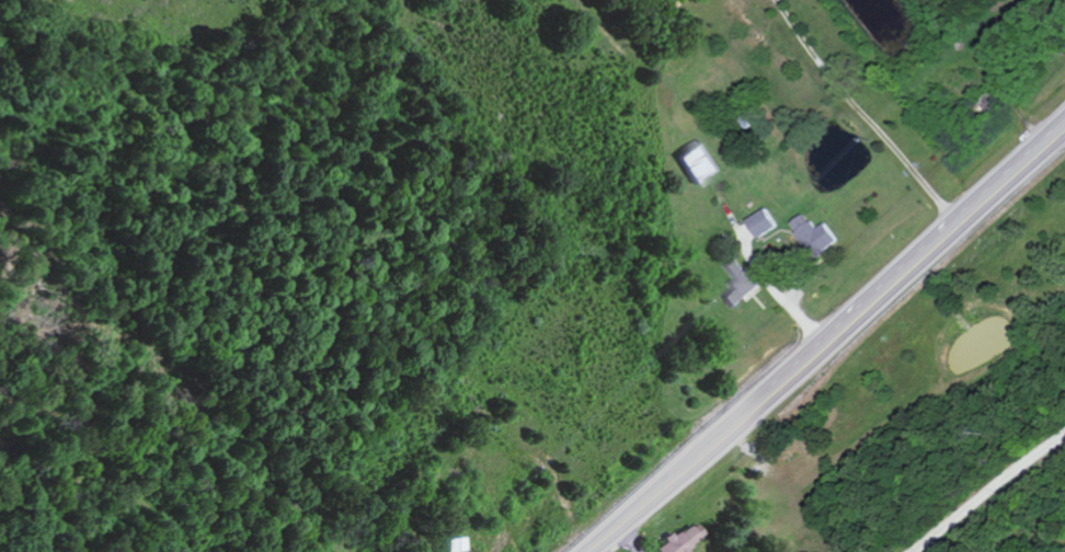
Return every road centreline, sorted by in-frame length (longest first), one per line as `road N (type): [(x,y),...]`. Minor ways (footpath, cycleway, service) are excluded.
road 1 (trunk): [(1064,128),(834,343),(588,551)]
road 2 (residential): [(699,460),(1064,371)]

